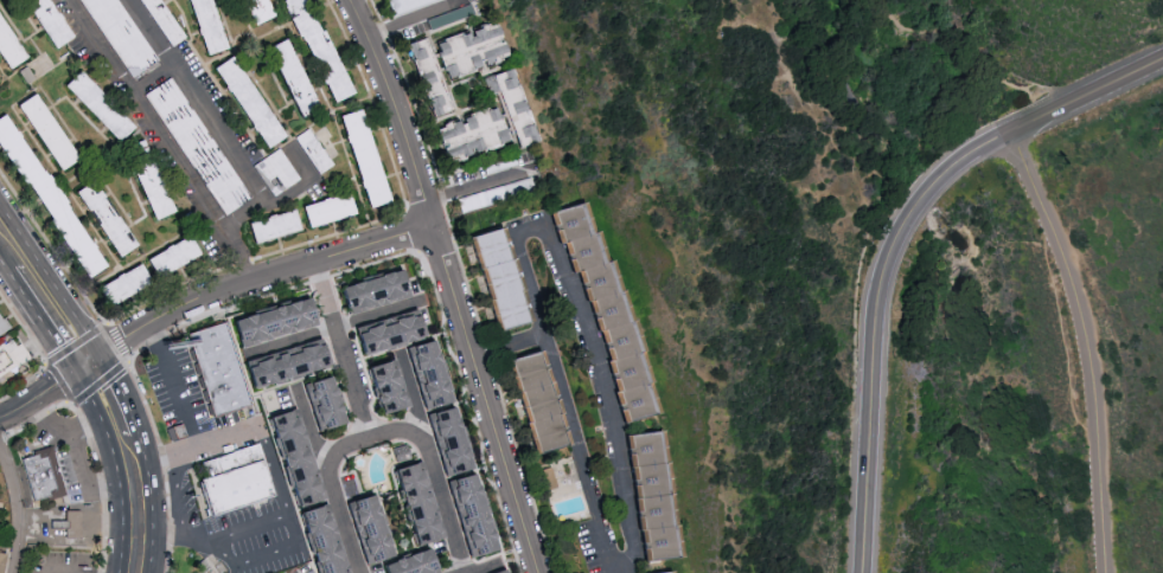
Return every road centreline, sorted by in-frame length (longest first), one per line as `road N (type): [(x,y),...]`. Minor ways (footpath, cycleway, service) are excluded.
road 1 (tertiary): [(866,572),(878,316),(894,253),(921,207),(975,159),(1162,67)]
road 2 (residential): [(539,572),(403,122),(348,0)]
road 3 (residential): [(0,427),(175,314),(435,231)]
road 4 (secondary): [(135,572),(140,501),(124,439)]
road 5 (secondary): [(89,367),(20,263)]

